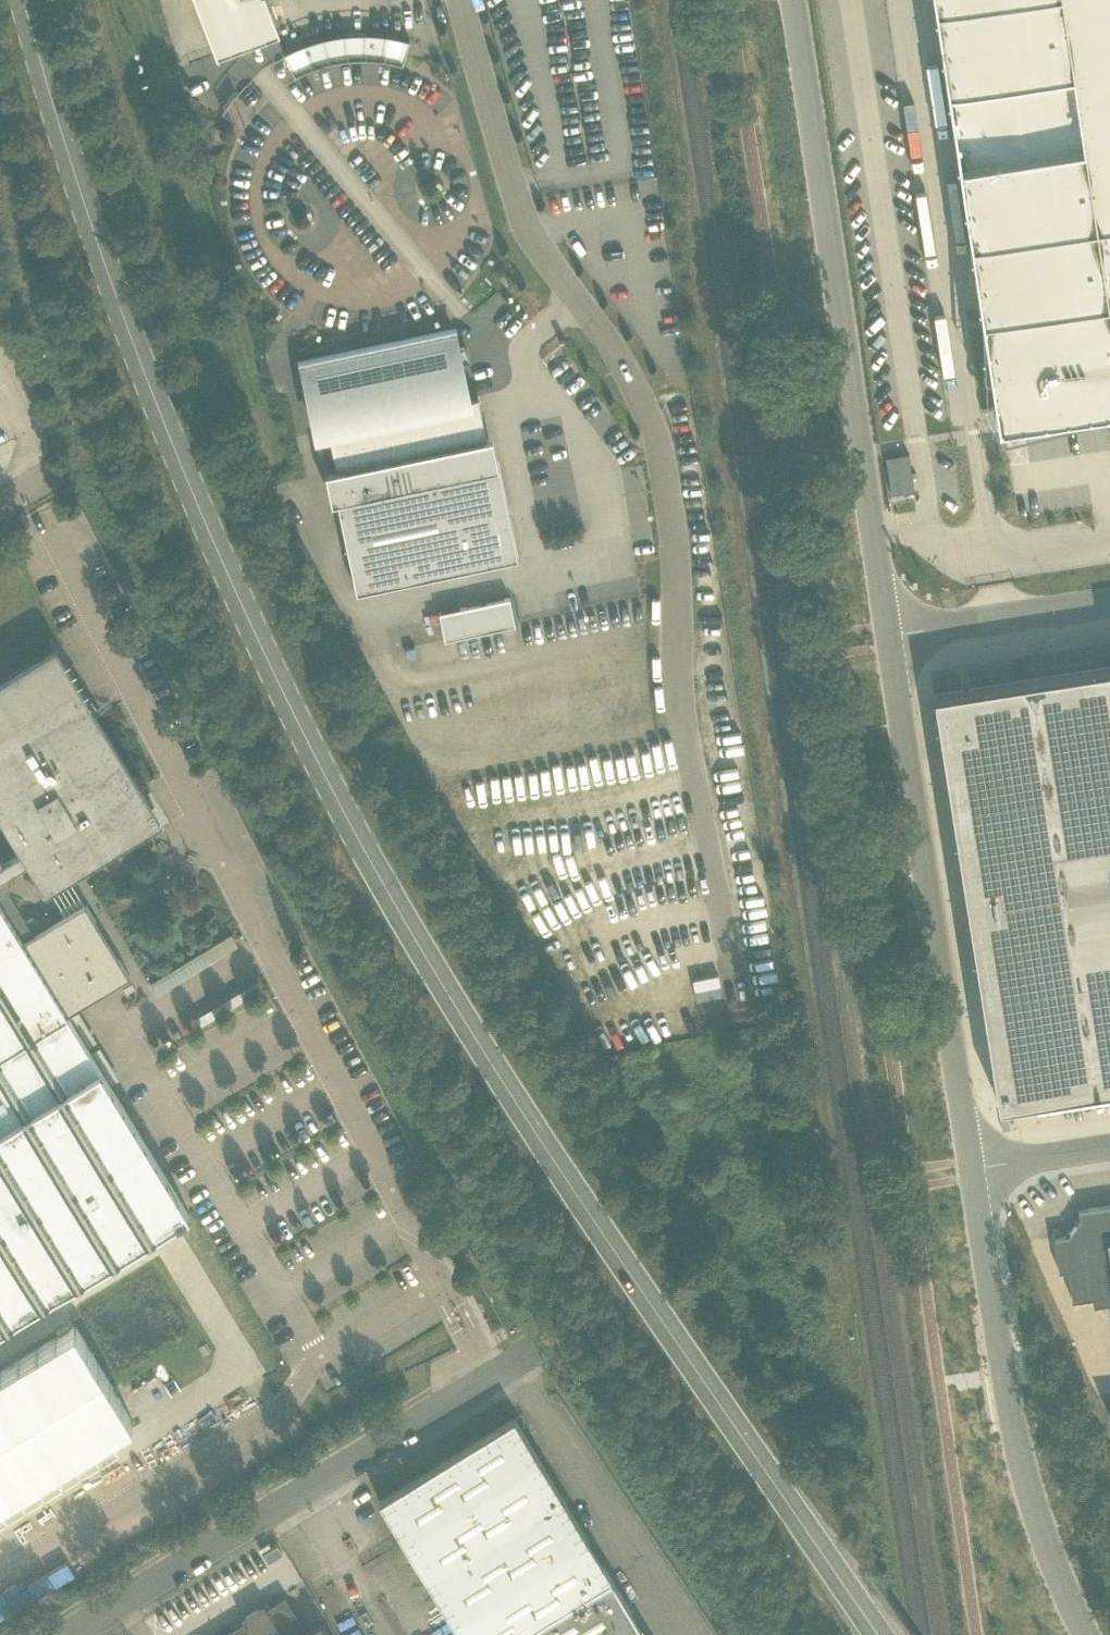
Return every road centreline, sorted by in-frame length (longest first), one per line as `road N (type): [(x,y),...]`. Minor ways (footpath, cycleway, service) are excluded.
road 1 (secondary): [(878,1634),(539,1138),(356,835),(264,653),(160,409),(84,203),(24,0)]
road 2 (unclassified): [(740,997),(686,744),(676,565),(653,428),(617,353),(523,225),(460,0)]
road 3 (unclassified): [(786,0),(886,635)]
road 4 (unclassified): [(886,635),(972,1167)]
road 5 (unclassified): [(66,1634),(525,1352)]
road 6 (unclassified): [(972,1167),(1004,1384),(1028,1487),(1086,1634)]
road 7 (unclassified): [(1109,602),(886,635)]
road 8 (unclassified): [(972,1167),(1109,1145)]

